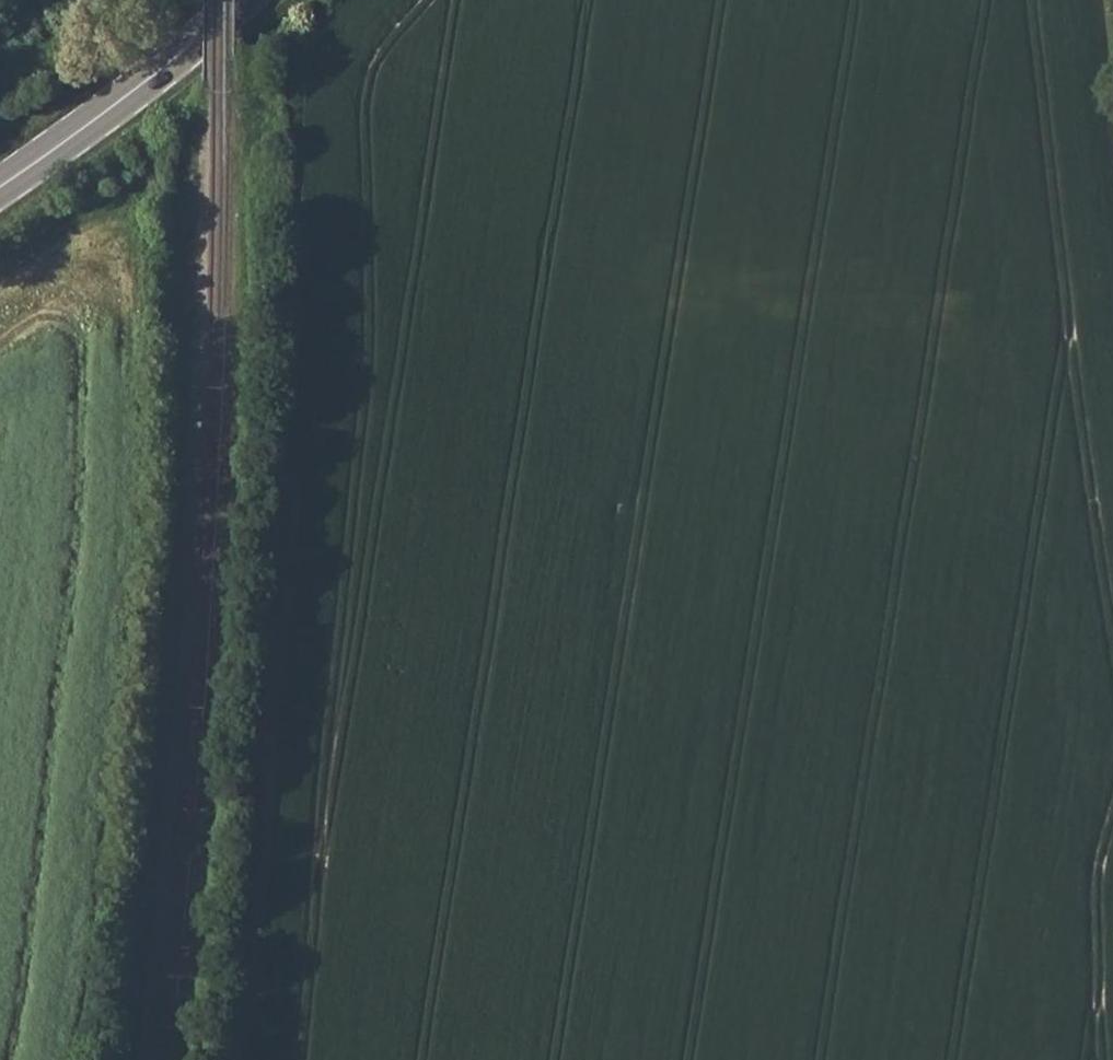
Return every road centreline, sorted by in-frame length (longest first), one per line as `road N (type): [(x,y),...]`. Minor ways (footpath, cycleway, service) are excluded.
road 1 (secondary): [(0,183),(237,0)]

